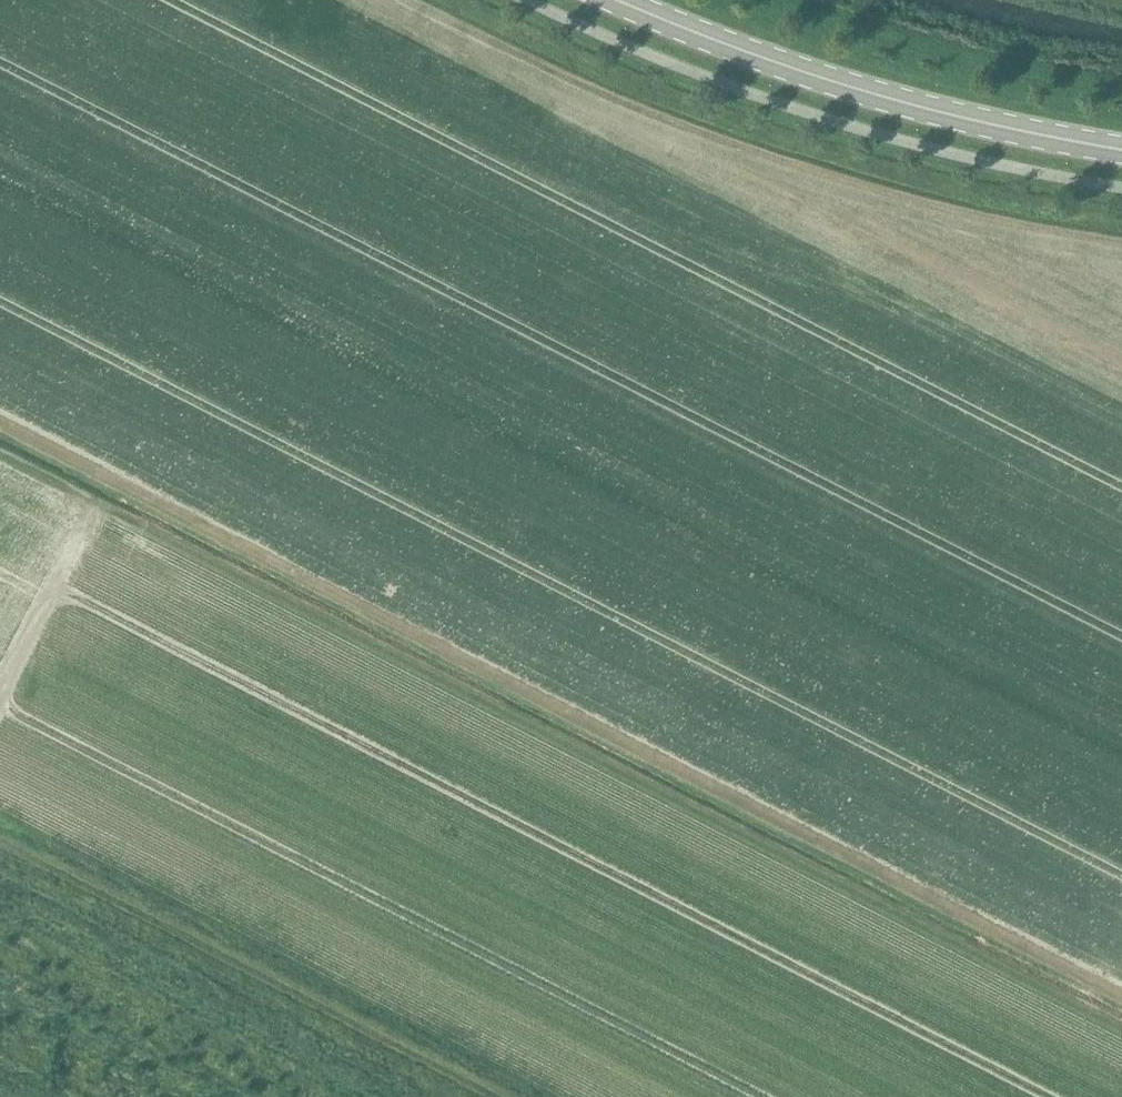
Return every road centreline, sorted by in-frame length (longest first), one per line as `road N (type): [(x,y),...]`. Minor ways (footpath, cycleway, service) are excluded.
road 1 (secondary): [(614,0),(862,95),(1121,152)]

